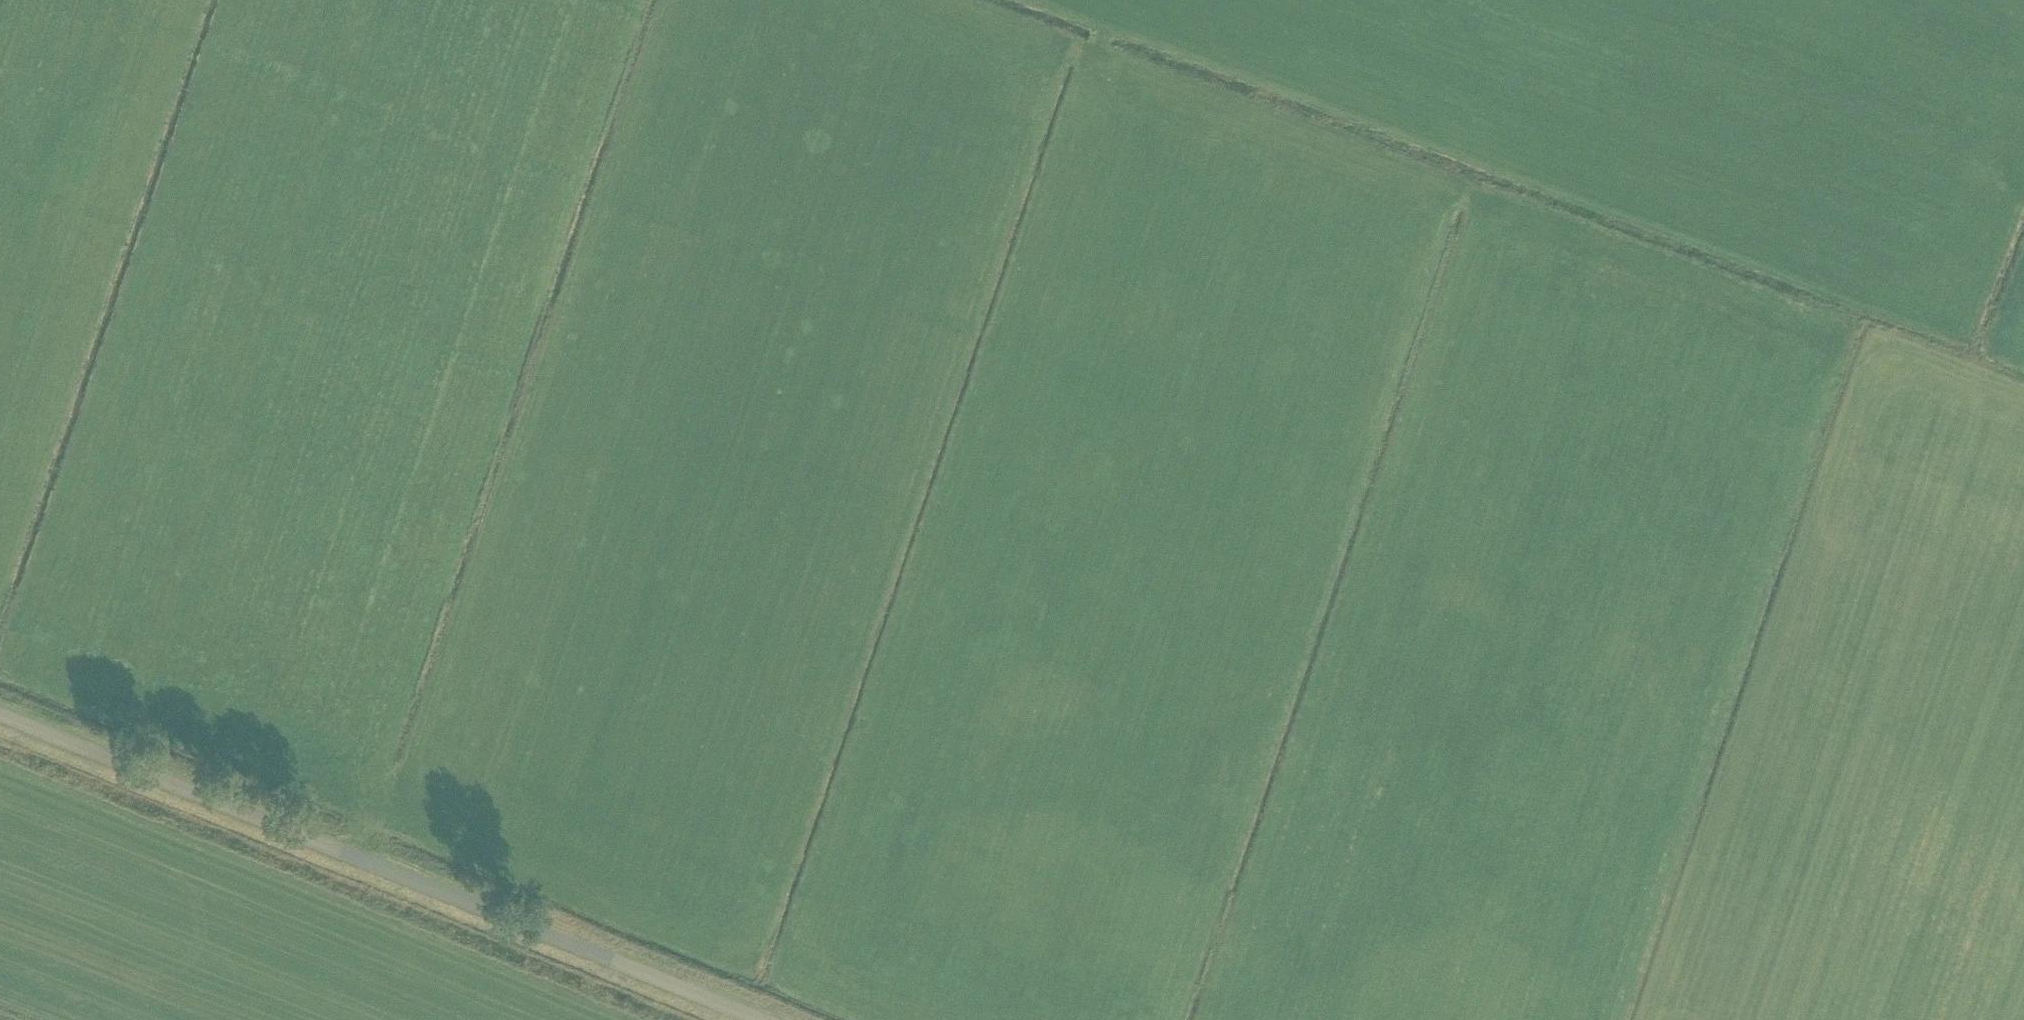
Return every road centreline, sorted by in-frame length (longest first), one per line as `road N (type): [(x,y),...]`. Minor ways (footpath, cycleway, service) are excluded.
road 1 (unclassified): [(760,1019),(0,719)]

